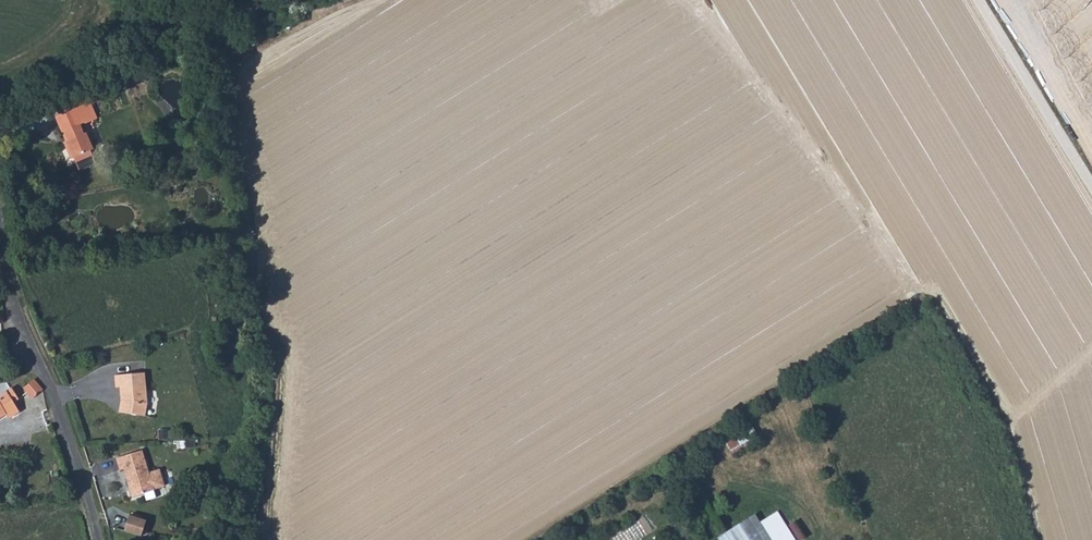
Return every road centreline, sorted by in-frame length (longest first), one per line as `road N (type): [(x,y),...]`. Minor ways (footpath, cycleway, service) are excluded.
road 1 (unclassified): [(0,223),(4,275),(102,539)]
road 2 (track): [(276,0),(0,107)]
road 3 (track): [(1091,168),(990,0)]

